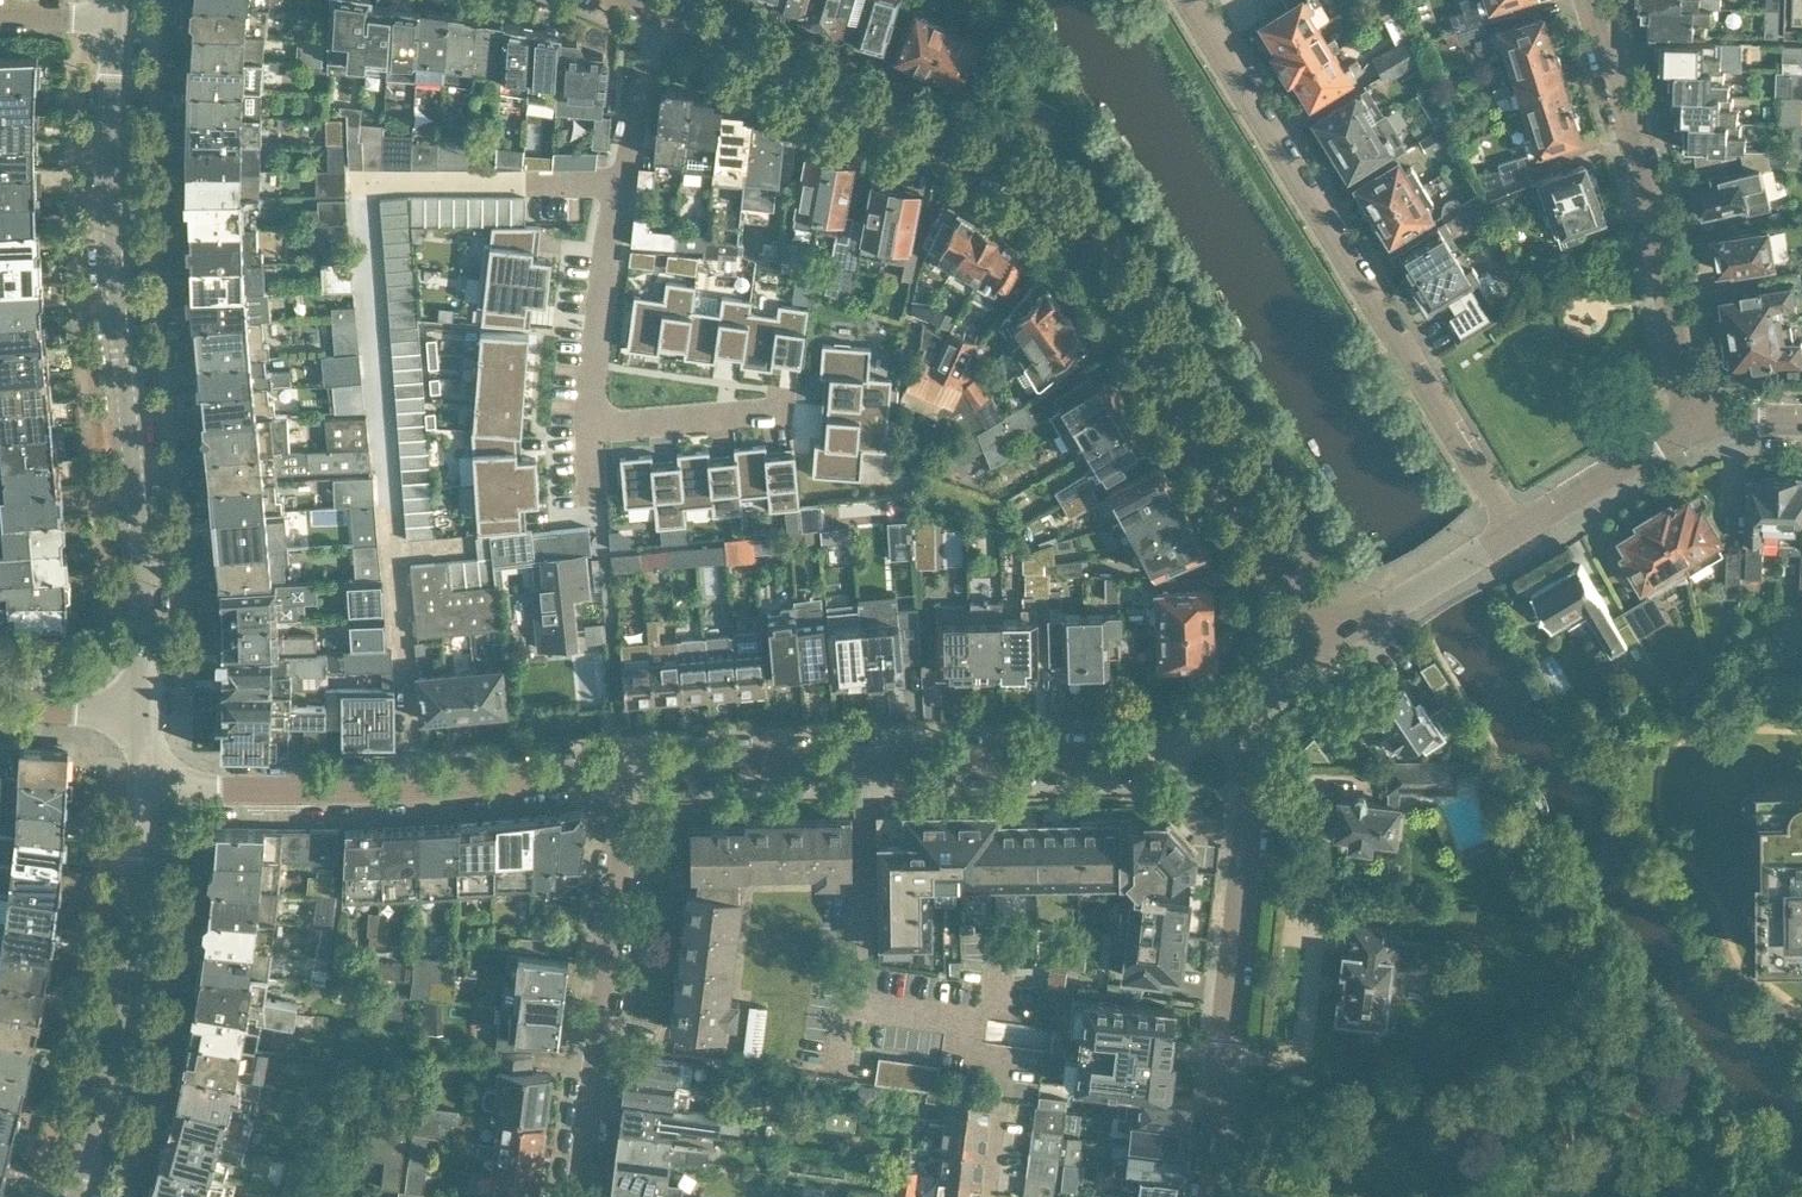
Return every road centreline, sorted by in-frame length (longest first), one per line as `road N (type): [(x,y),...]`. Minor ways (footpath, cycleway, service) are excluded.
road 1 (residential): [(1333,640),(1054,196),(1005,167),(658,14)]
road 2 (tertiary): [(117,23),(115,303),(143,569),(145,707)]
road 3 (residential): [(616,779),(1132,757),(1192,742),(1258,711)]
road 4 (residential): [(1513,530),(1190,0)]
road 5 (residential): [(1206,1196),(1258,711)]
road 6 (residential): [(142,791),(616,779)]
road 7 (residential): [(1685,425),(1642,173),(1589,0)]
road 8 (residential): [(658,14),(606,243),(589,428)]
road 9 (residential): [(570,1196),(616,779)]
road 10 (tertiary): [(142,791),(123,982),(77,1196)]
road 11 (residential): [(1333,640),(1513,530)]
road 12 (residential): [(784,391),(779,407),(589,428)]
road 13 (residential): [(1513,530),(1685,425)]
road 14 (residential): [(0,697),(145,707)]

